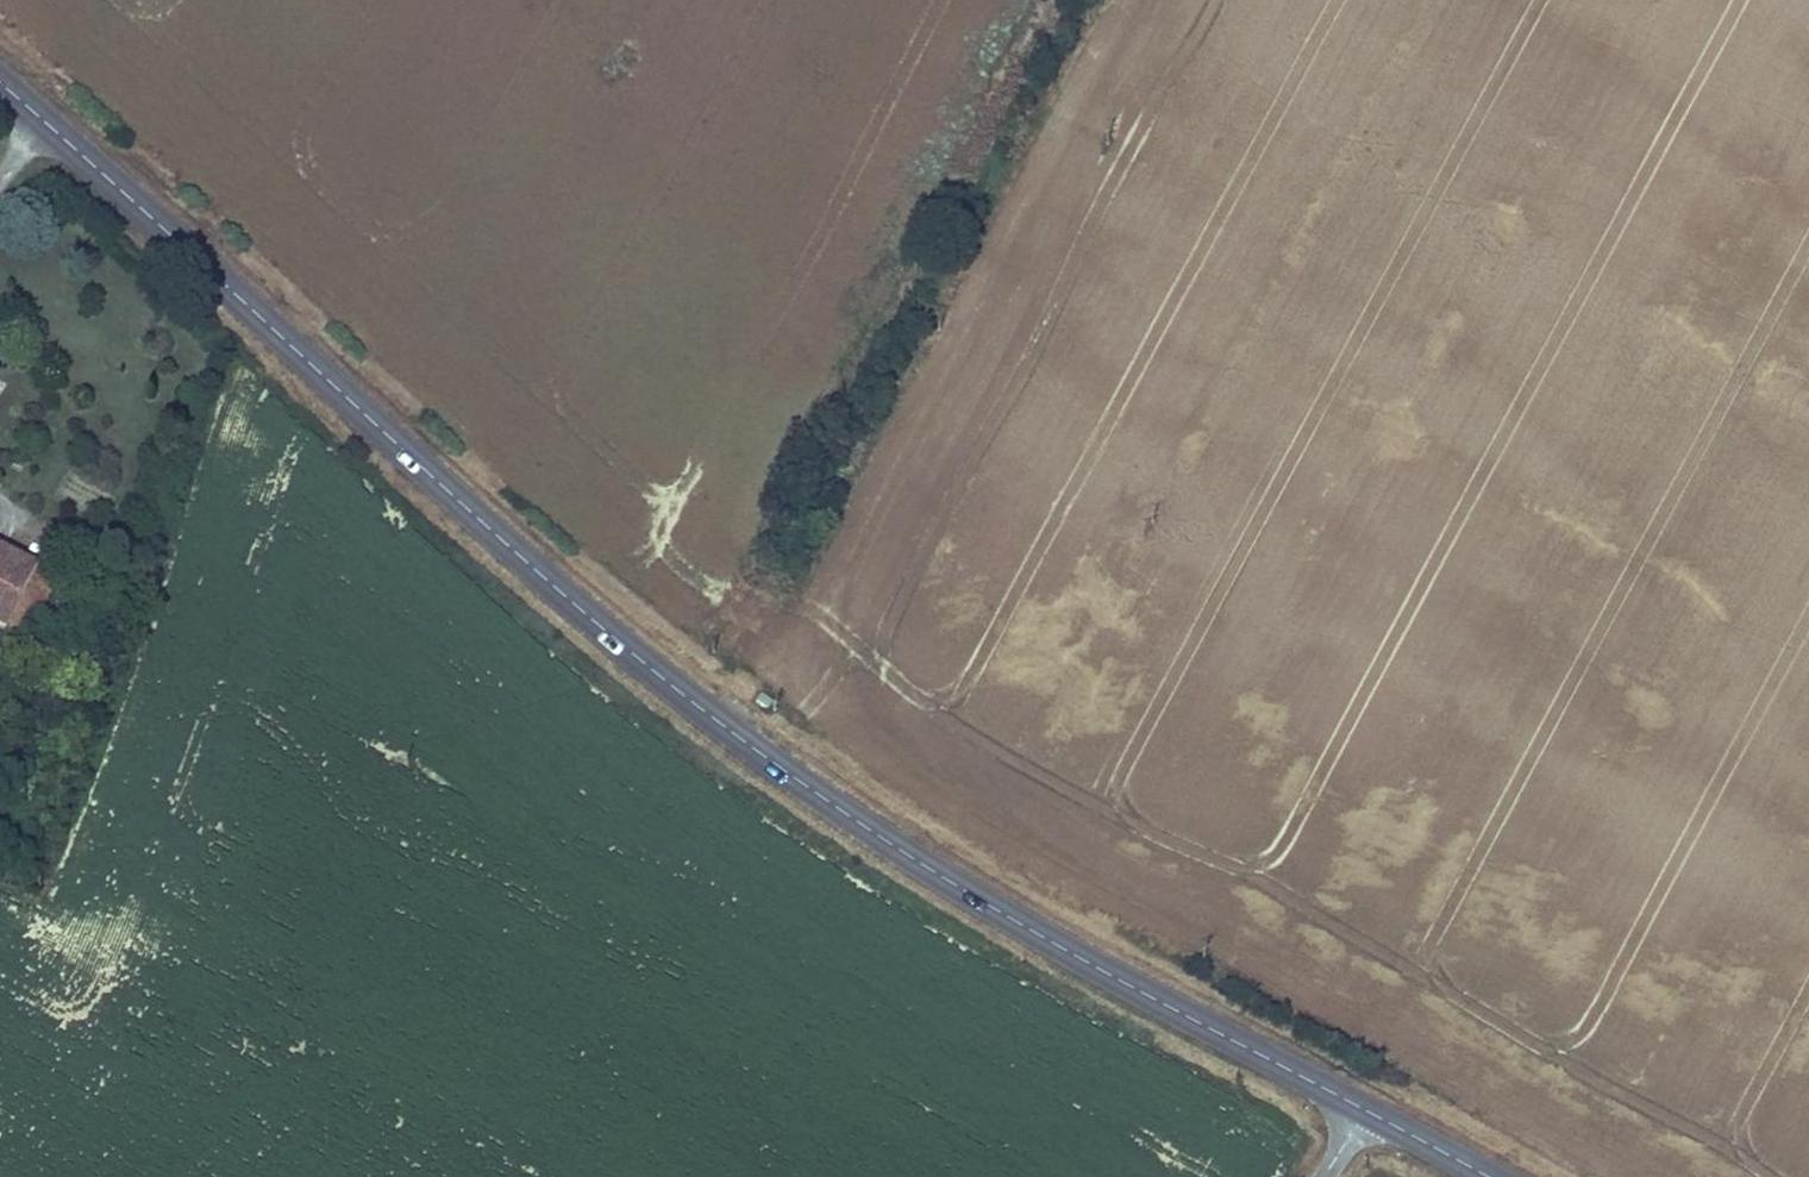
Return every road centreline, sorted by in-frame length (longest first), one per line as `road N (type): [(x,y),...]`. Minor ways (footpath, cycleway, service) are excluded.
road 1 (tertiary): [(0,79),(555,586),(756,746),(952,876),(1365,1106)]
road 2 (tertiary): [(1365,1106),(1496,1176)]

